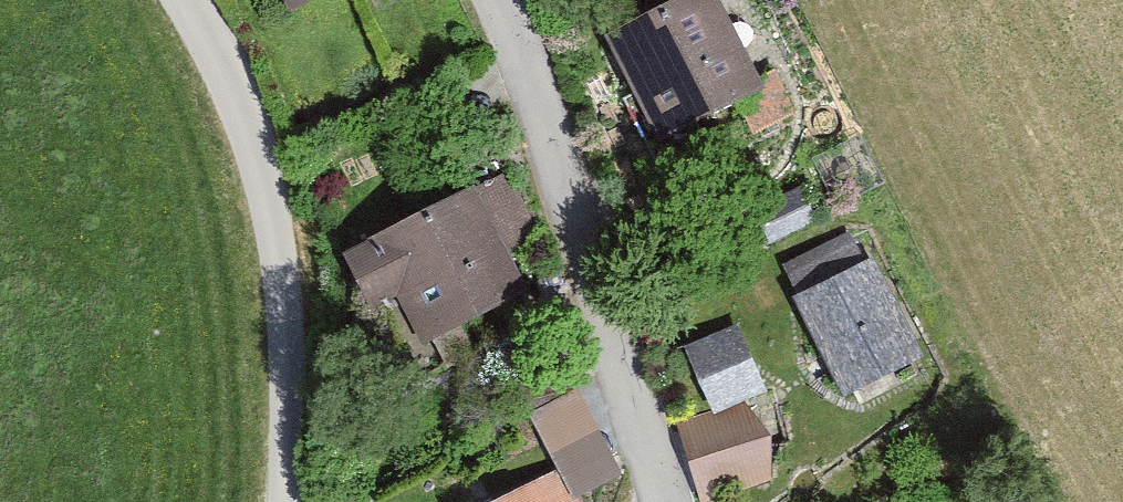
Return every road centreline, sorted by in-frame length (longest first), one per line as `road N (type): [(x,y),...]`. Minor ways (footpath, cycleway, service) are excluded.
road 1 (residential): [(659,501),(555,157),(493,0)]
road 2 (unclassified): [(284,501),(285,318),(276,236),(231,94),(181,0)]

